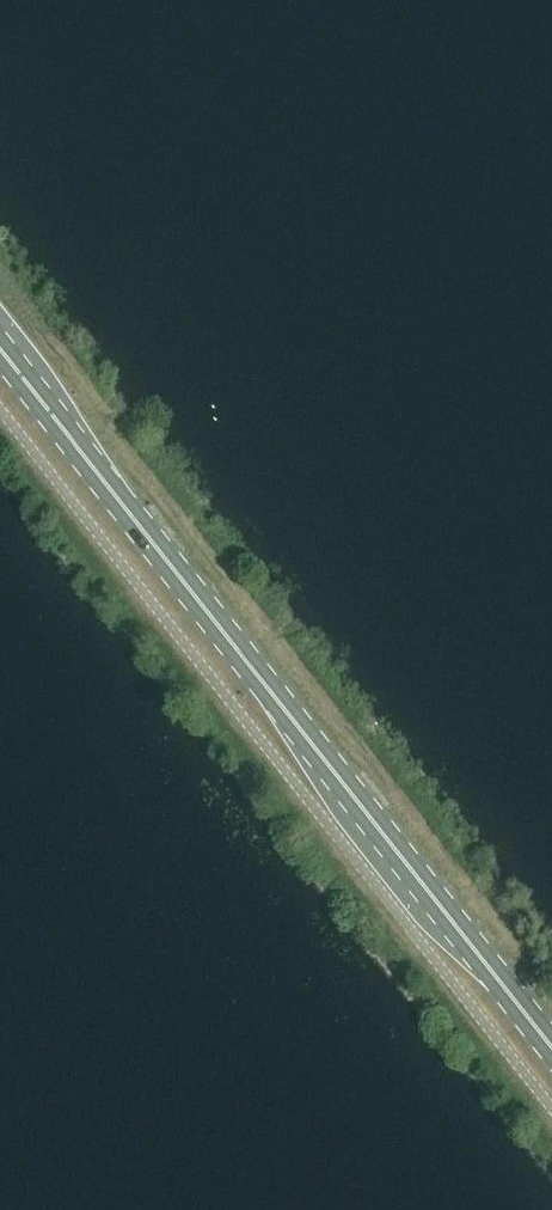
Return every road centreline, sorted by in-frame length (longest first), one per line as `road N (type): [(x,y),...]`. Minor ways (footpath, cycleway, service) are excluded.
road 1 (primary): [(551,1049),(0,349)]

